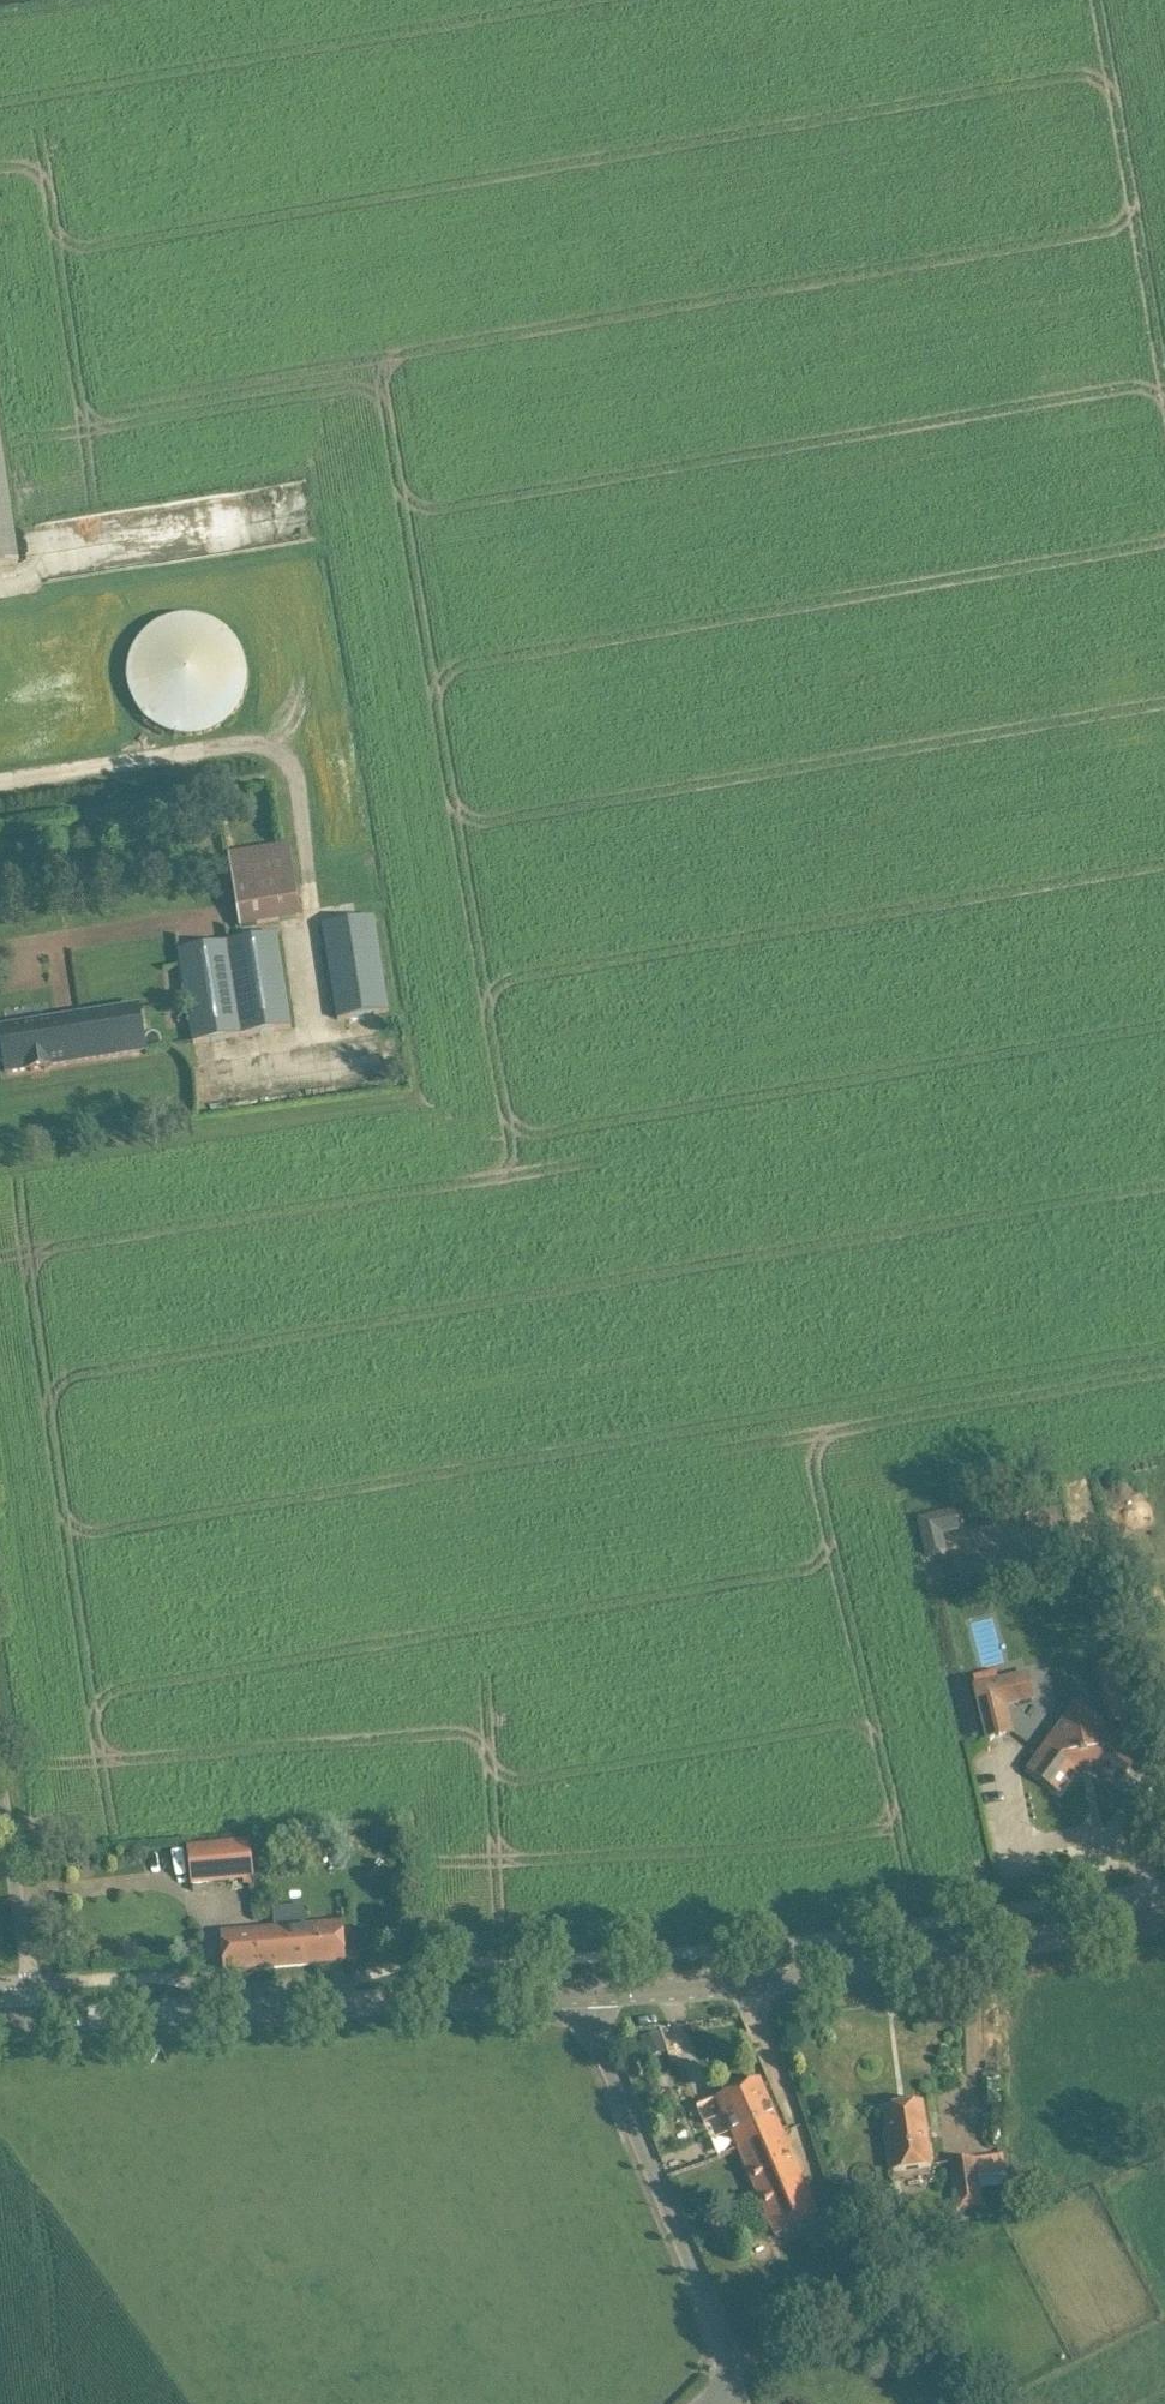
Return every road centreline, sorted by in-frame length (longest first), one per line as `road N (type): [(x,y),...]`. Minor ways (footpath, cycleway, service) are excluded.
road 1 (tertiary): [(31,2021),(816,1977),(1164,1923)]
road 2 (unclassified): [(31,2021),(0,1773)]

